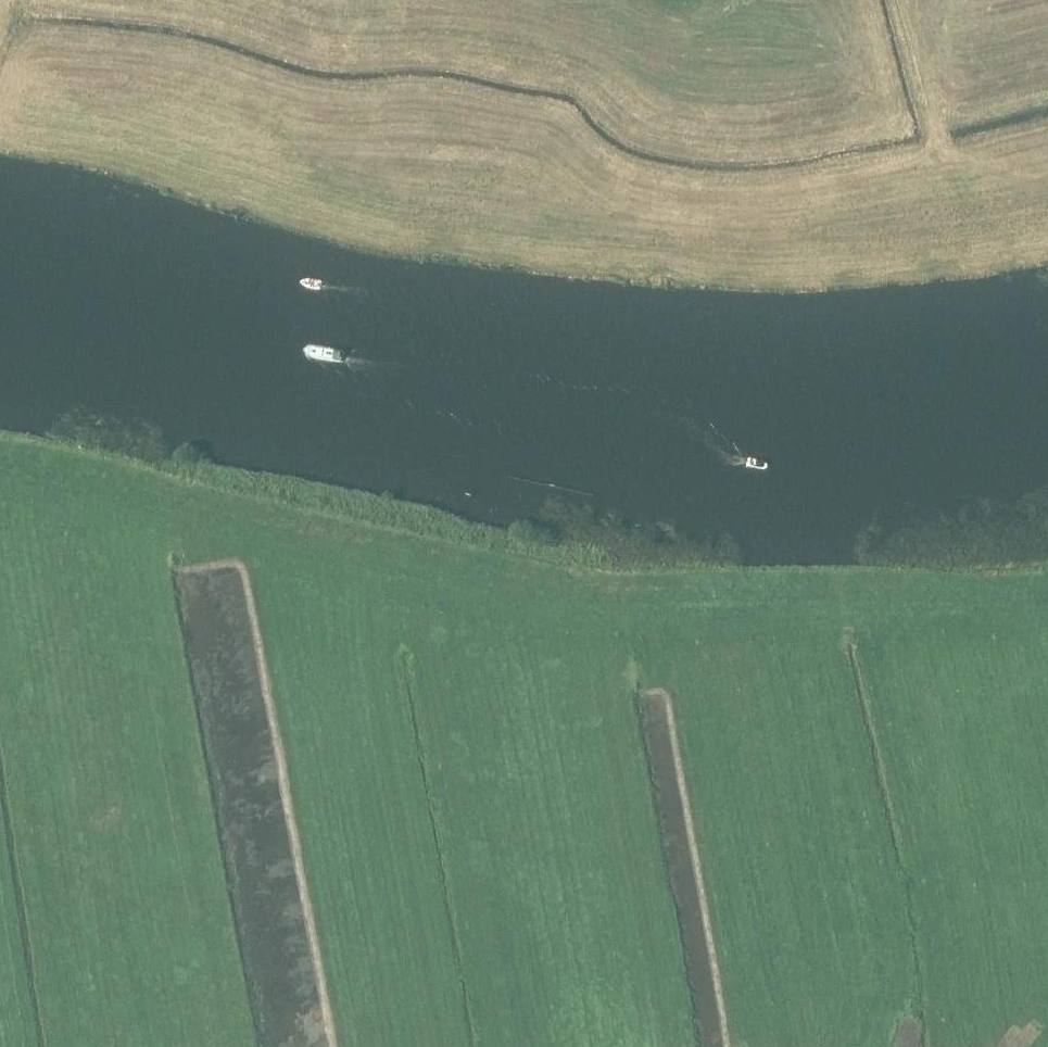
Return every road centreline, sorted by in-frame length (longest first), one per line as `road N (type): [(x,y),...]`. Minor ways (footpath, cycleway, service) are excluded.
road 1 (track): [(899,0),(939,159)]

